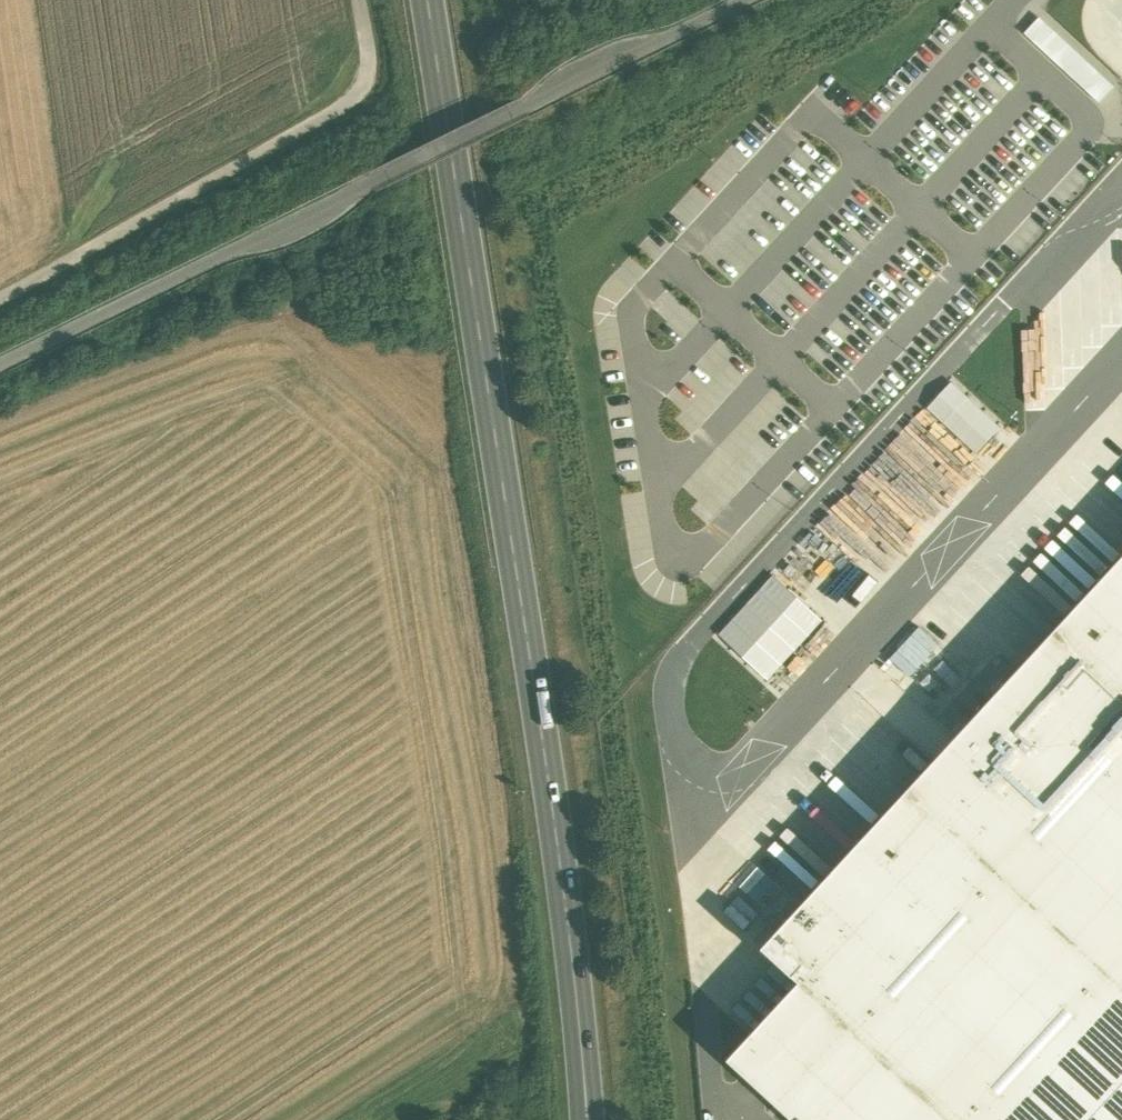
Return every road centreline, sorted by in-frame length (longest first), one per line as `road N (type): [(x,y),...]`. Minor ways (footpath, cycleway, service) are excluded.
road 1 (primary): [(590,1119),(514,520),(427,0)]
road 2 (track): [(0,363),(511,114)]
road 3 (track): [(361,0),(371,59),(358,98),(0,301)]
road 4 (track): [(744,0),(511,114)]
road 5 (track): [(351,1119),(526,1005)]

